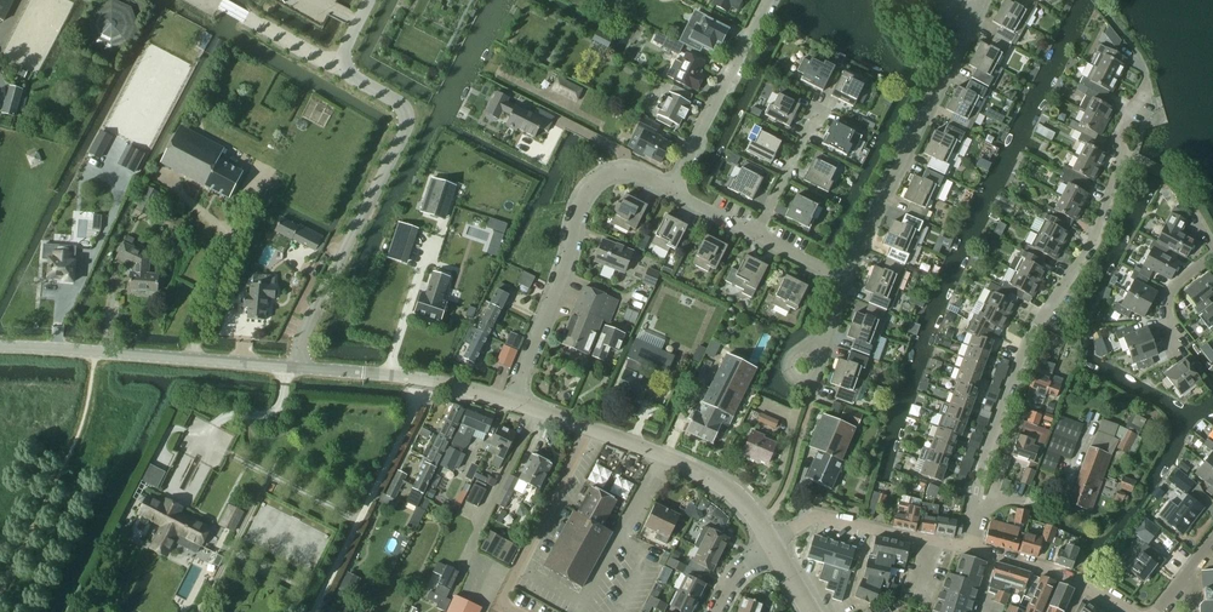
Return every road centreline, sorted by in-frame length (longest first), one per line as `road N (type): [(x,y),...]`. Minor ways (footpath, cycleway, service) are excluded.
road 1 (residential): [(969,547),(980,483),(1016,377),(1034,332),(1095,239),(1126,153),(1118,134),(1145,82),(1127,44)]
road 2 (residential): [(334,68),(401,102),(405,132),(296,367)]
road 3 (residential): [(675,190),(635,174),(594,183),(516,402)]
road 4 (tertiary): [(296,367),(0,347)]
road 5 (residential): [(973,16),(847,279)]
road 6 (tertiary): [(516,402),(426,380),(296,367)]
road 7 (tertiary): [(771,542),(718,482),(589,429)]
road 8 (residential): [(517,611),(501,604),(589,429)]
road 9 (residential): [(675,190),(768,0)]
road 10 (residential): [(969,547),(815,516),(771,542)]
road 11 (residential): [(757,234),(817,109)]
road 12 (residential): [(1088,585),(969,547)]

